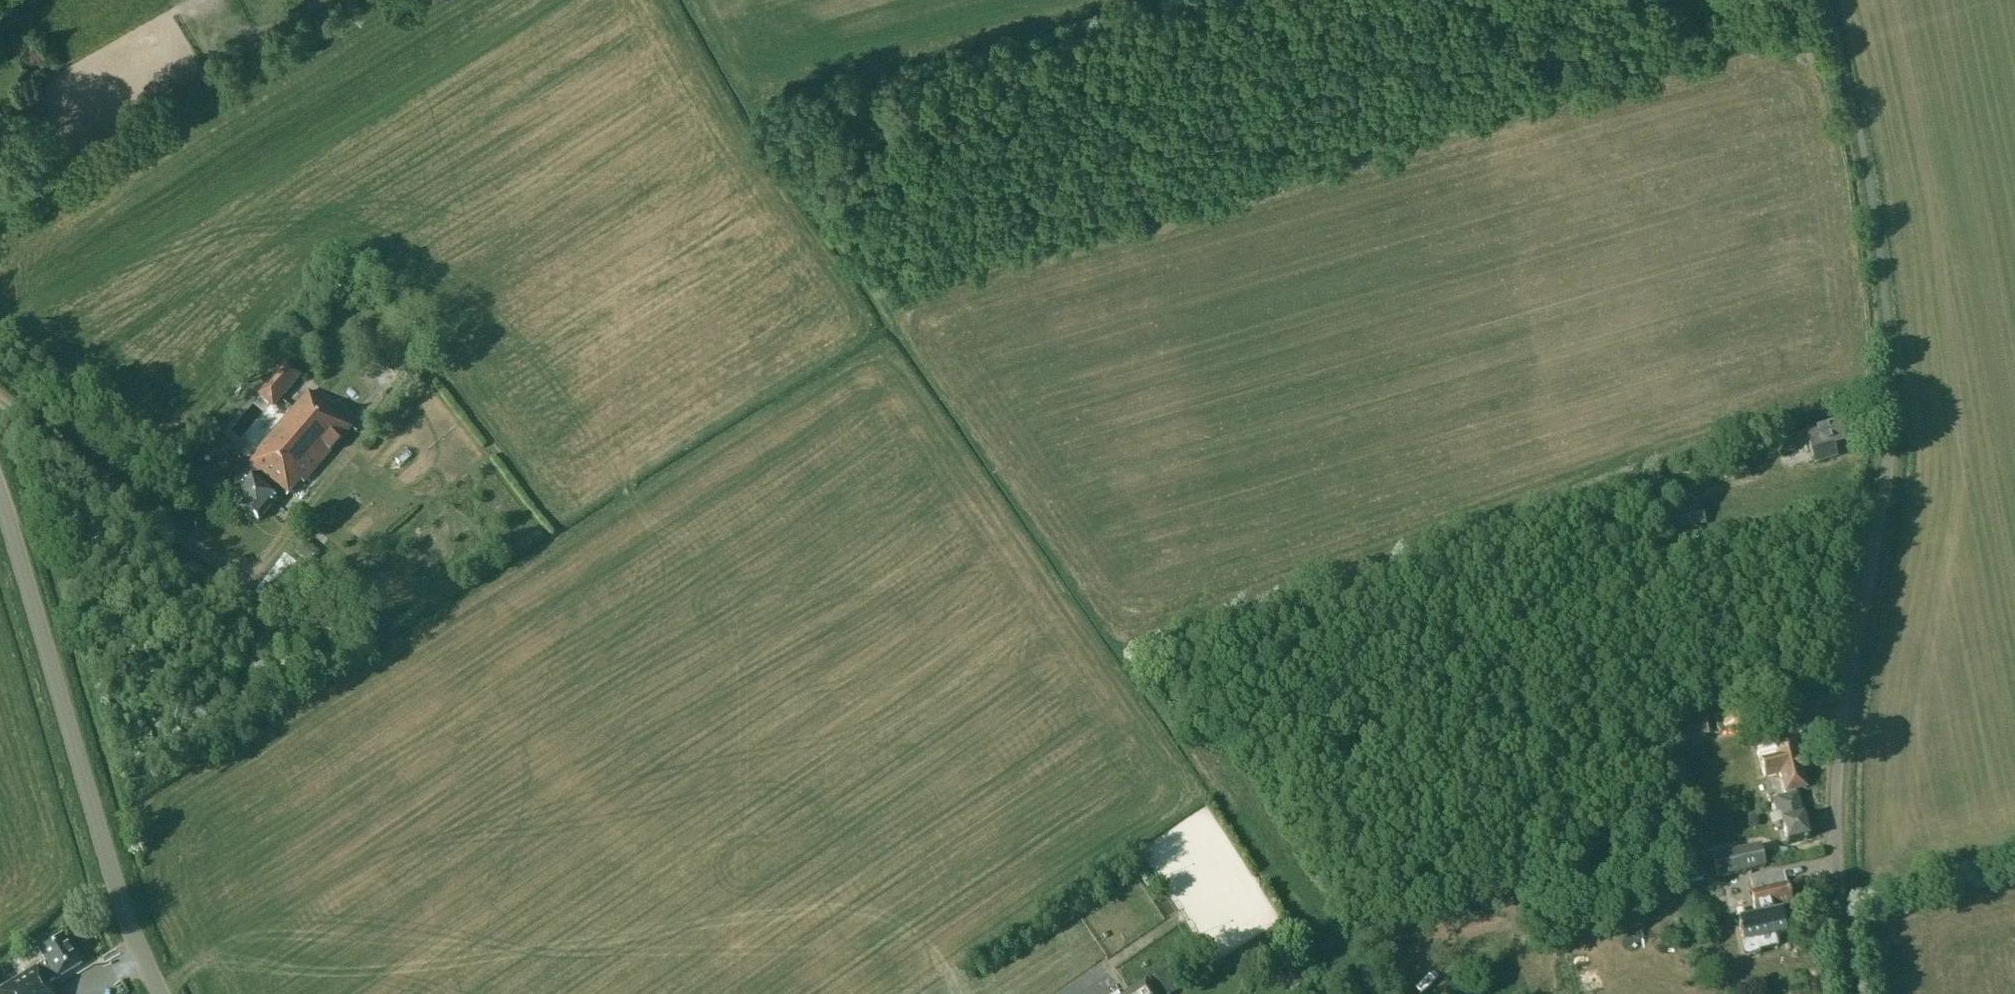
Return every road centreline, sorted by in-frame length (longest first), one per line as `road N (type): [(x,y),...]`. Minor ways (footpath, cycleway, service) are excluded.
road 1 (unclassified): [(1850,993),(1834,799),(1886,467),(1889,397)]
road 2 (unclassified): [(160,993),(111,876),(0,496)]

